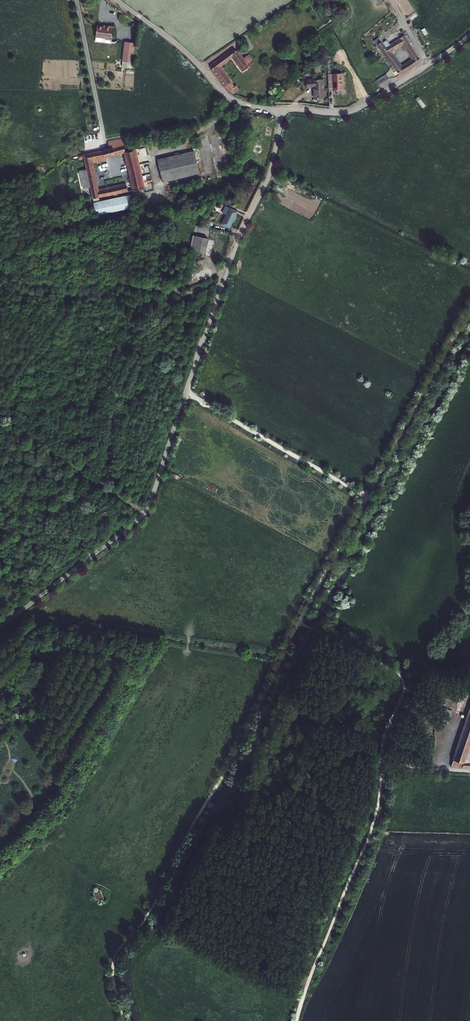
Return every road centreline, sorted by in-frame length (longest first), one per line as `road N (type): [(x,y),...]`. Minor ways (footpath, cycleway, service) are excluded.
road 1 (residential): [(0,627),(146,510),(222,282),(270,172),(283,110)]
road 2 (residential): [(283,110),(353,110),(469,36)]
road 3 (residential): [(117,0),(229,98),(283,110)]

